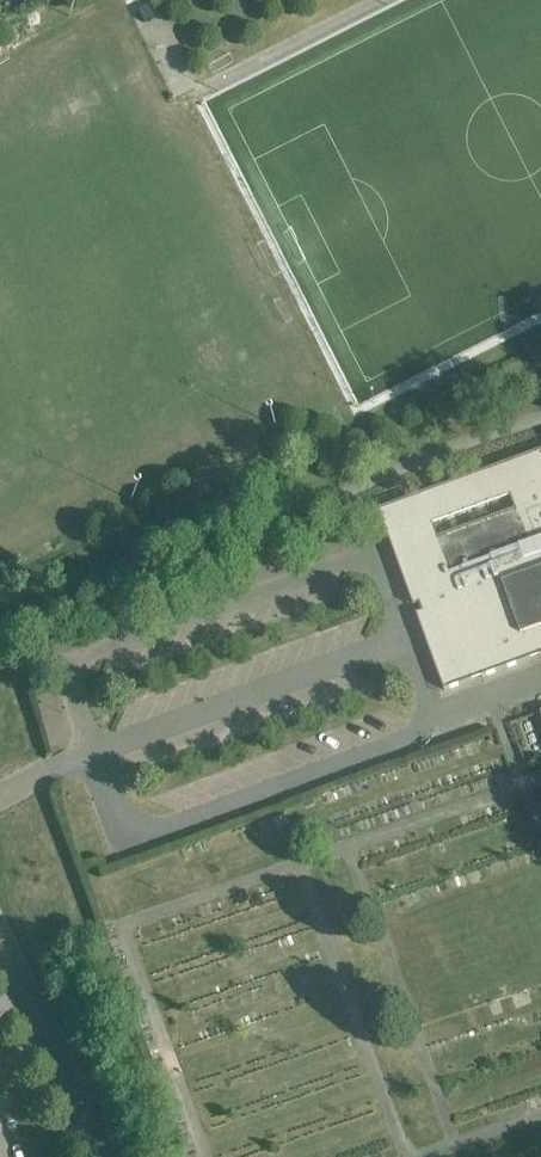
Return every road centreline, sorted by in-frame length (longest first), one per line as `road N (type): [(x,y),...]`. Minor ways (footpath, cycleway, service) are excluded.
road 1 (residential): [(14,985),(103,1156)]

